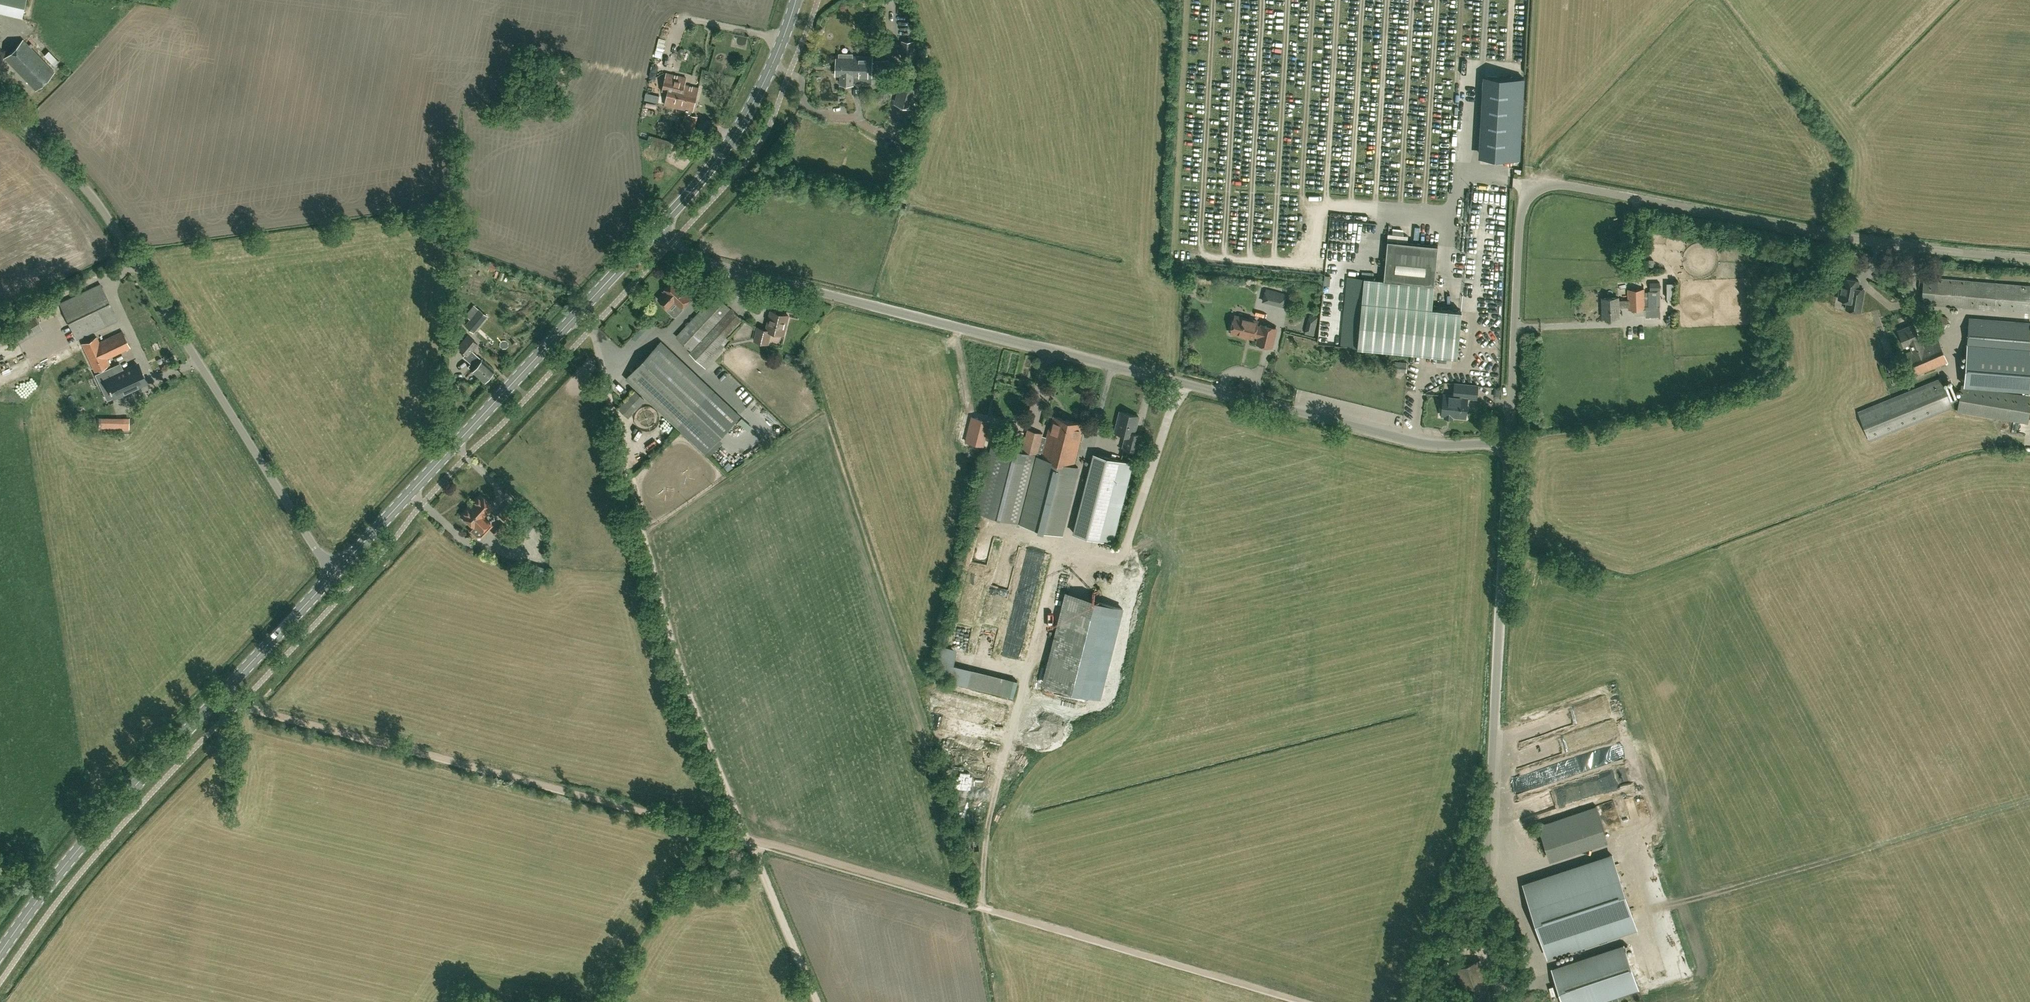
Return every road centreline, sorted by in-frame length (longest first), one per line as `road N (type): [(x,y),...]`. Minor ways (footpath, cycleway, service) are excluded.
road 1 (track): [(240,705),(752,839),(1309,1001)]
road 2 (unclassified): [(1507,444),(1419,443),(715,267),(688,256),(659,228)]
road 3 (unclassified): [(1507,444),(1522,214),(1538,187),(1564,184),(1852,238),(2029,258)]
road 4 (unclassified): [(332,572),(113,227),(0,105)]
road 5 (unclassified): [(1506,1001),(1486,930),(1507,444)]
road 6 (secondary): [(332,572),(659,228)]
road 7 (secondary): [(0,952),(65,865),(221,696)]
road 8 (secondary): [(659,228),(748,114),(796,0)]
road 9 (secondary): [(221,696),(332,572)]

